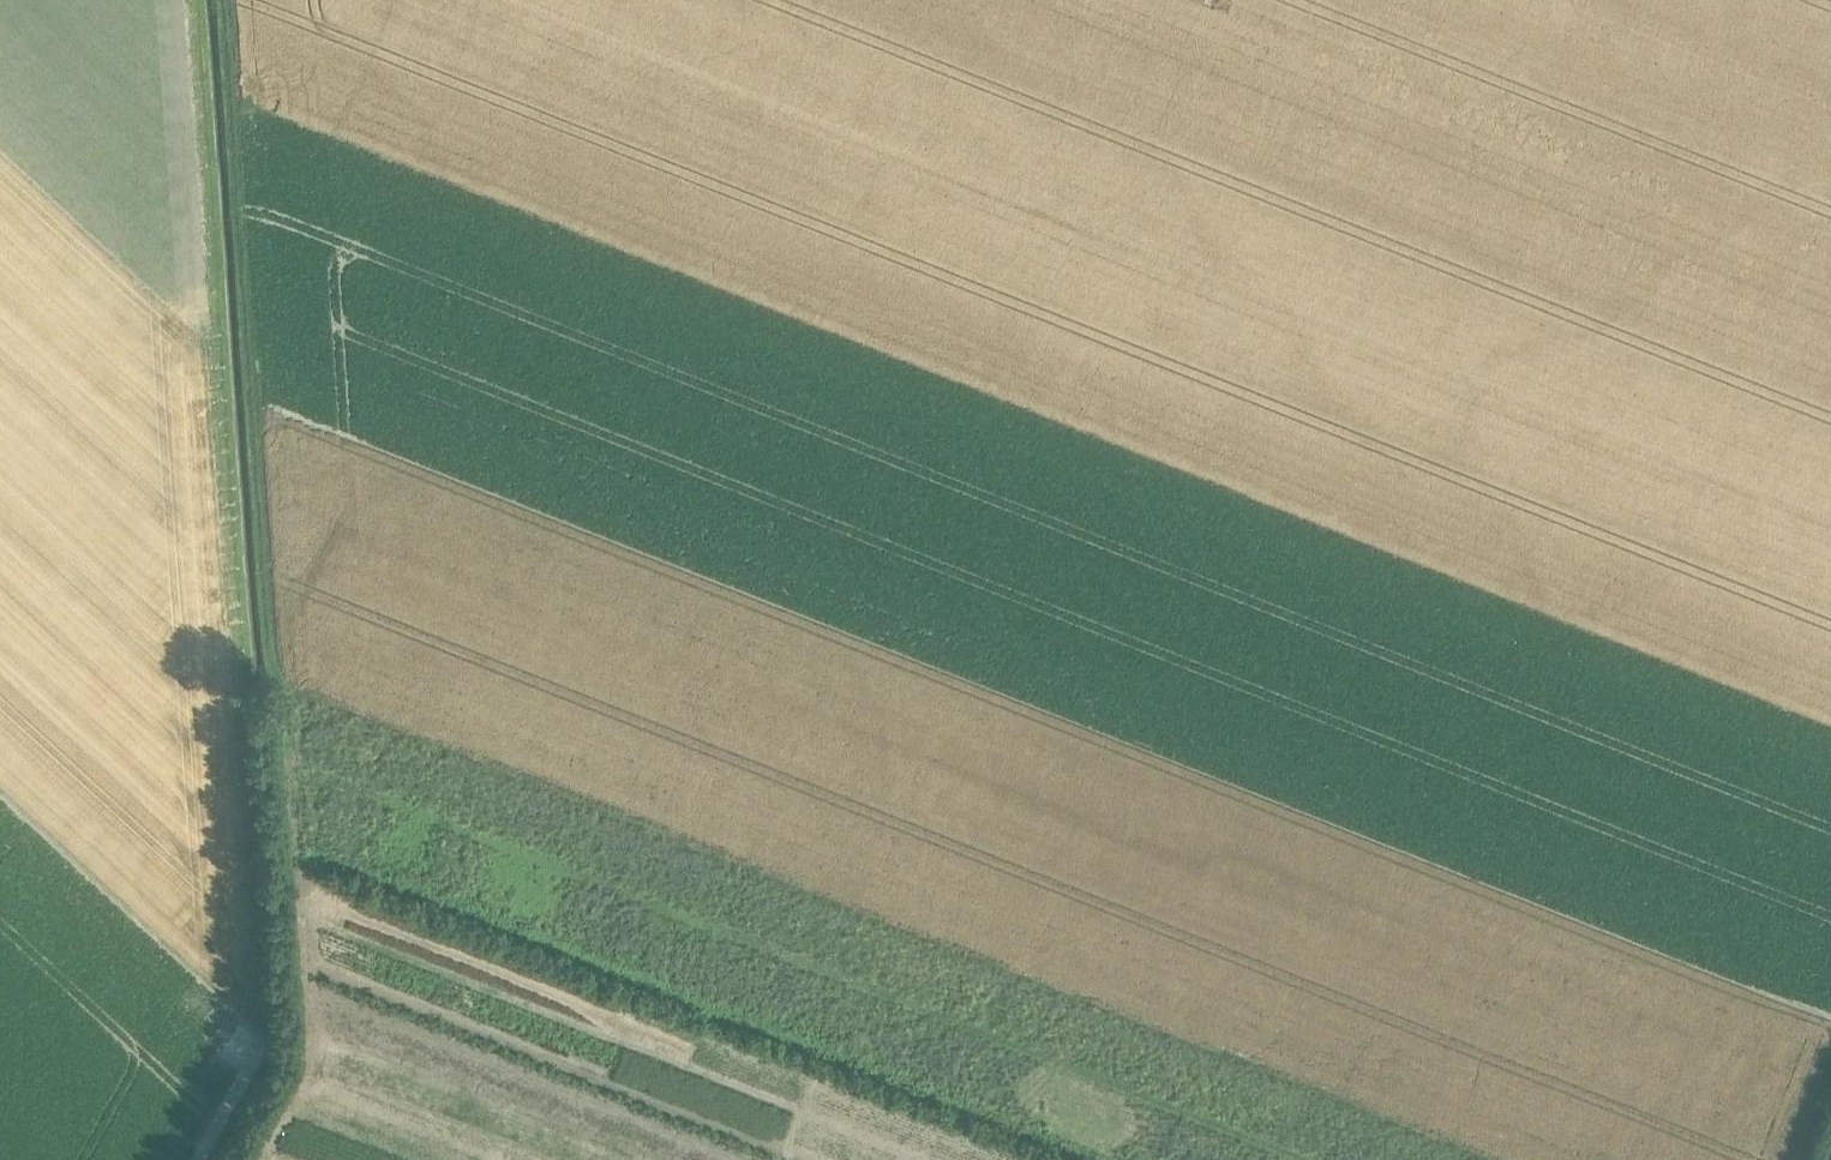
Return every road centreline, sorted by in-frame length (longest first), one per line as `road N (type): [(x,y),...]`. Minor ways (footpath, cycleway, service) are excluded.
road 1 (track): [(196,0),(238,681),(269,1028),(198,1159)]

